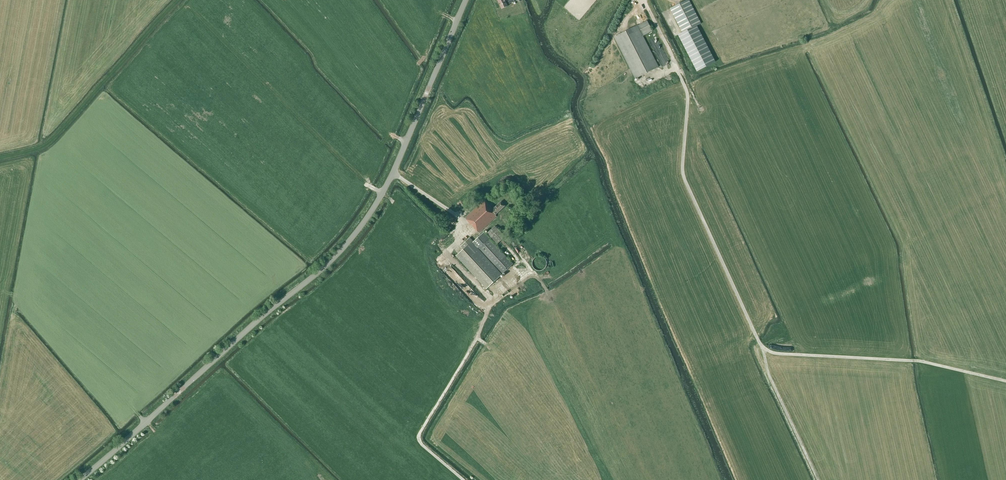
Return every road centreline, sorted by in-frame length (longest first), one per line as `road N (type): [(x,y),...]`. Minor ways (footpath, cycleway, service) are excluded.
road 1 (tertiary): [(80,479),(356,234),(393,174),(466,0)]
road 2 (track): [(643,0),(687,91),(683,175),(759,344),(784,355),(919,361),(1005,381)]
road 3 (track): [(463,479),(420,434),(491,300),(452,262),(450,250),(468,225)]
road 4 (track): [(765,350),(768,373),(818,479)]

